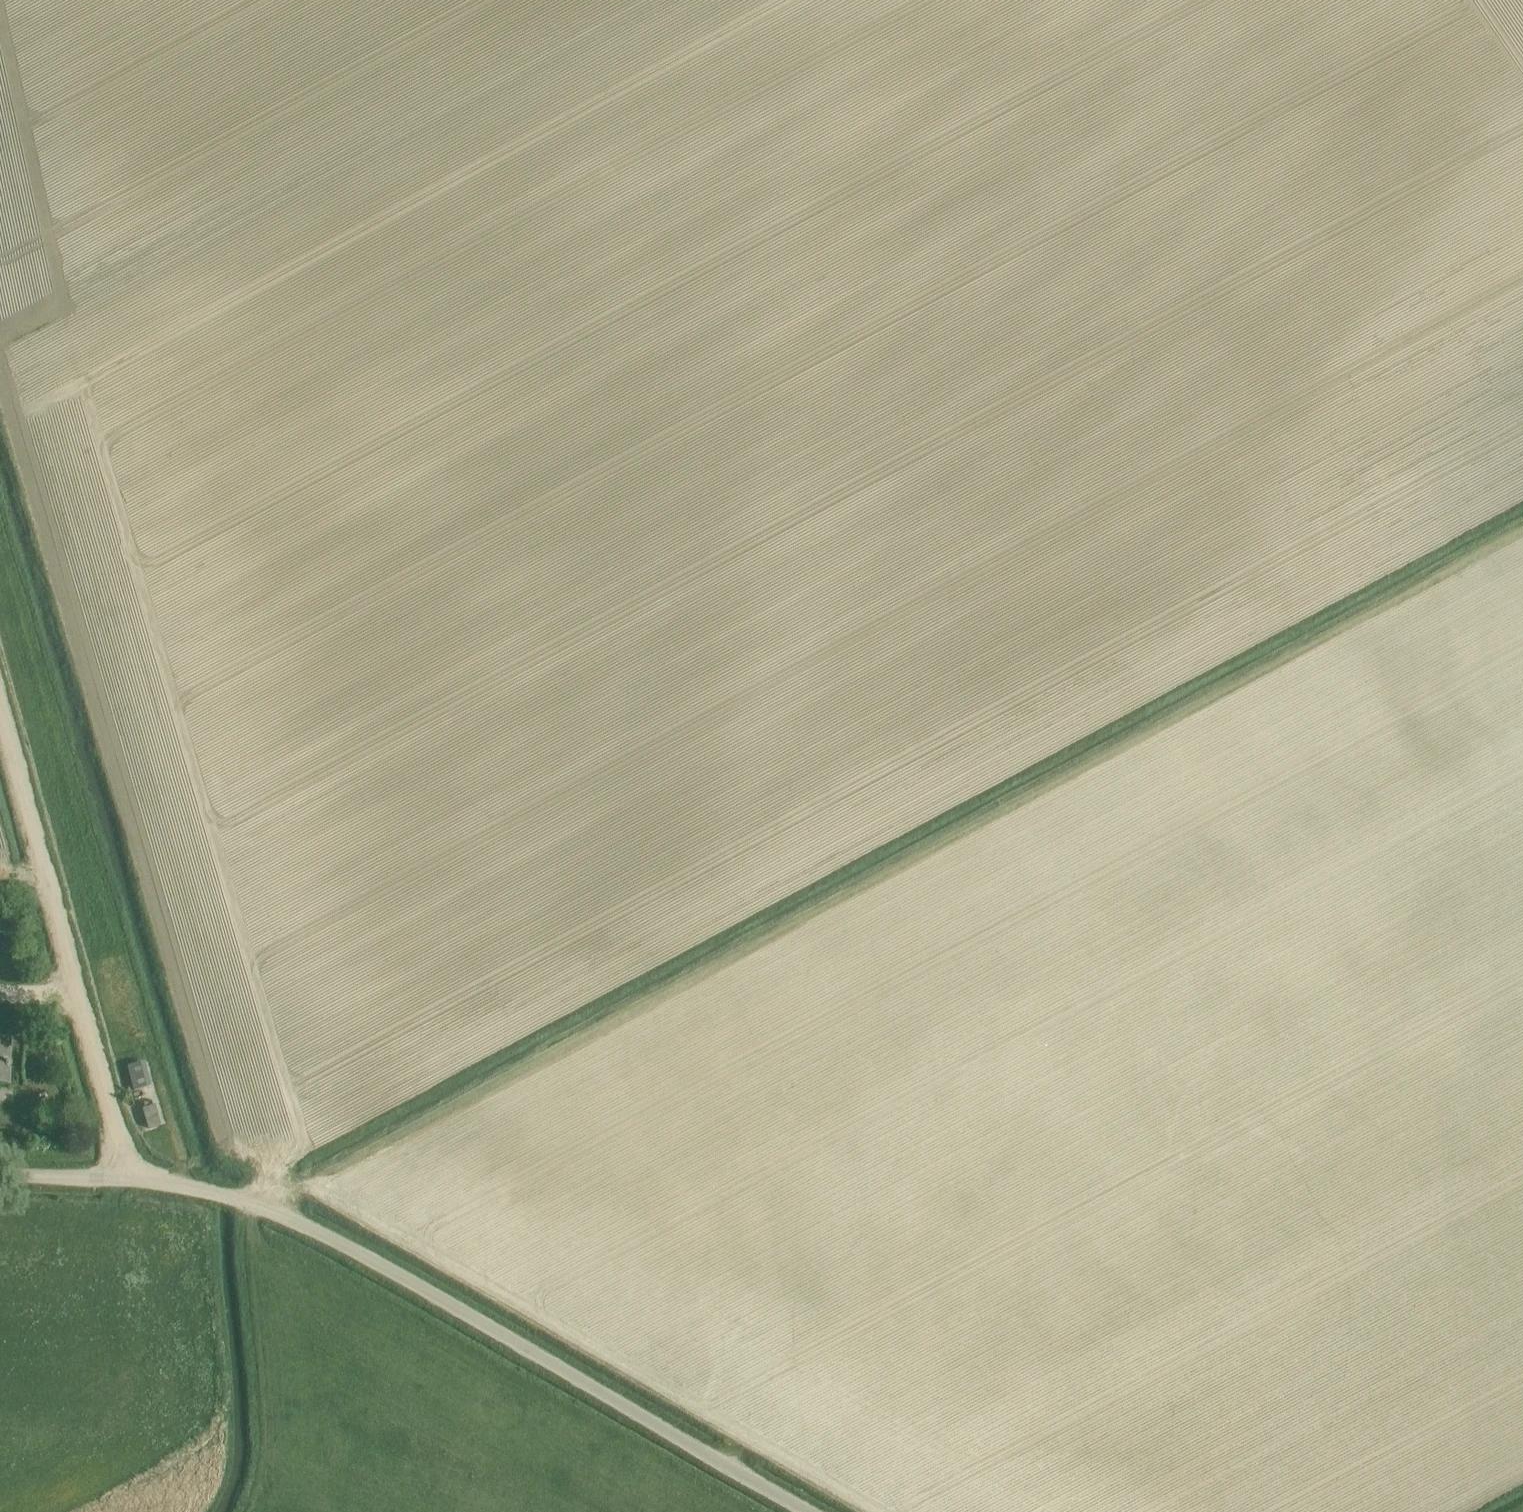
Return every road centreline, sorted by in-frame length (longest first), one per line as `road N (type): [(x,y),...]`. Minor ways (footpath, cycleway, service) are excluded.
road 1 (unclassified): [(810,1511),(312,1228),(129,1178),(0,1175)]
road 2 (track): [(0,689),(129,1178)]

